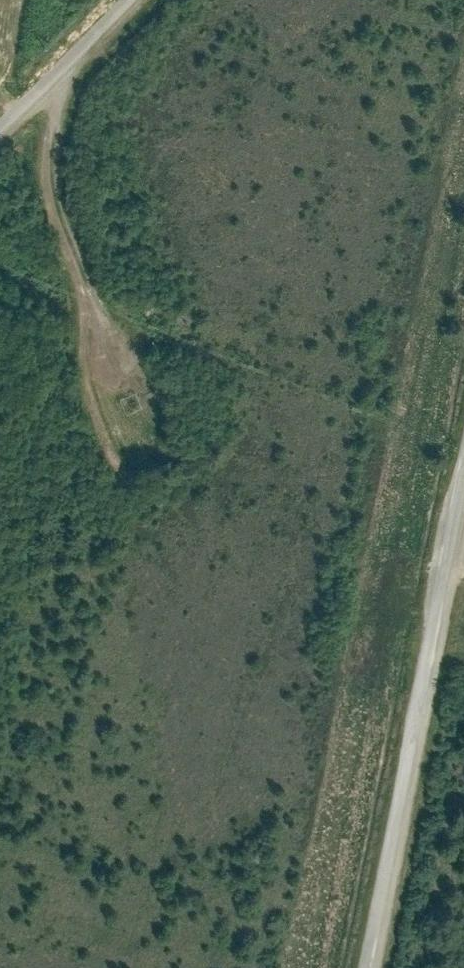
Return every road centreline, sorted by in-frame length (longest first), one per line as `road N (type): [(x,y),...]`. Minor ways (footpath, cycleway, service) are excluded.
road 1 (unclassified): [(463,473),(368,967)]
road 2 (track): [(84,46),(48,165),(56,214),(121,381)]
road 3 (unclassified): [(128,0),(0,126)]

